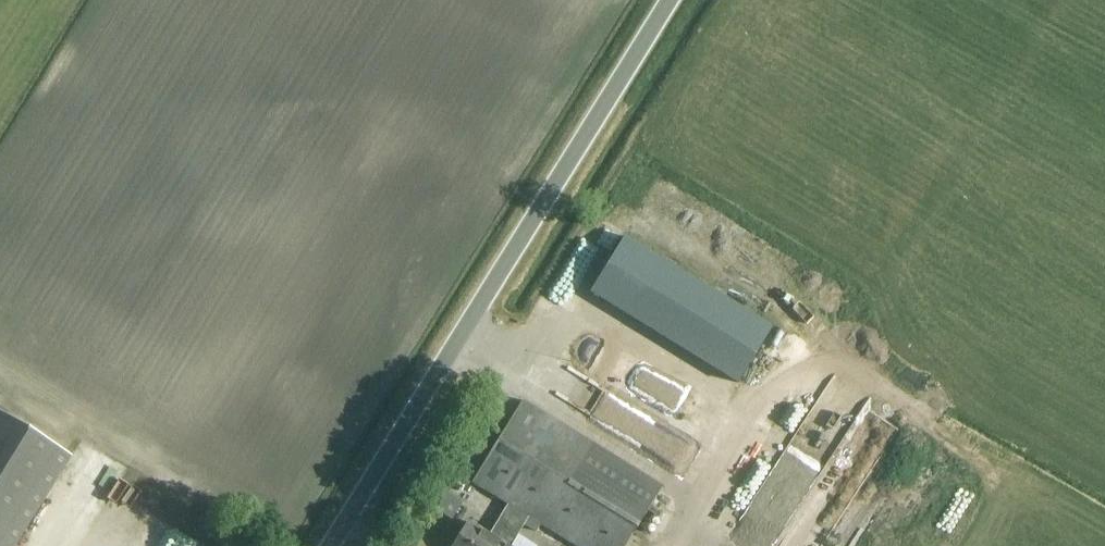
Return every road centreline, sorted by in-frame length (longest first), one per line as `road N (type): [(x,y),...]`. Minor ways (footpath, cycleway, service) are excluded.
road 1 (tertiary): [(331,545),(670,0)]

